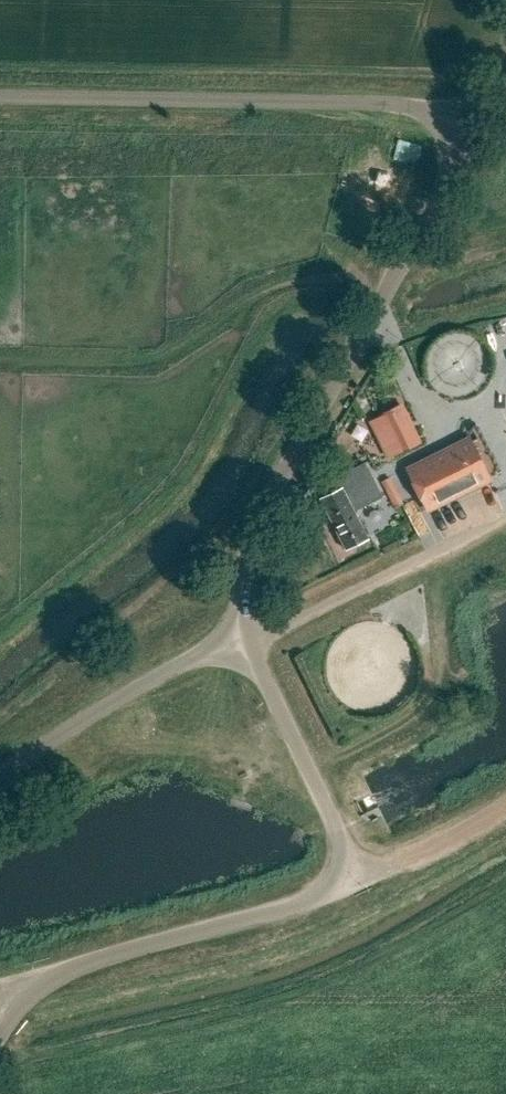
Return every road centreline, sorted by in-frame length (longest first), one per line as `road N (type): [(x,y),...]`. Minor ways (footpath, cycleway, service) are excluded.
road 1 (unclassified): [(0,1032),(25,990),(288,909),(355,875),(244,644)]
road 2 (unclassified): [(244,644),(251,546),(278,510),(477,126)]
road 3 (unclassified): [(477,126),(403,106),(0,99)]
road 4 (track): [(244,644),(505,522)]
road 5 (unclassified): [(0,787),(244,644)]
road 6 (track): [(505,804),(418,857),(355,875)]

